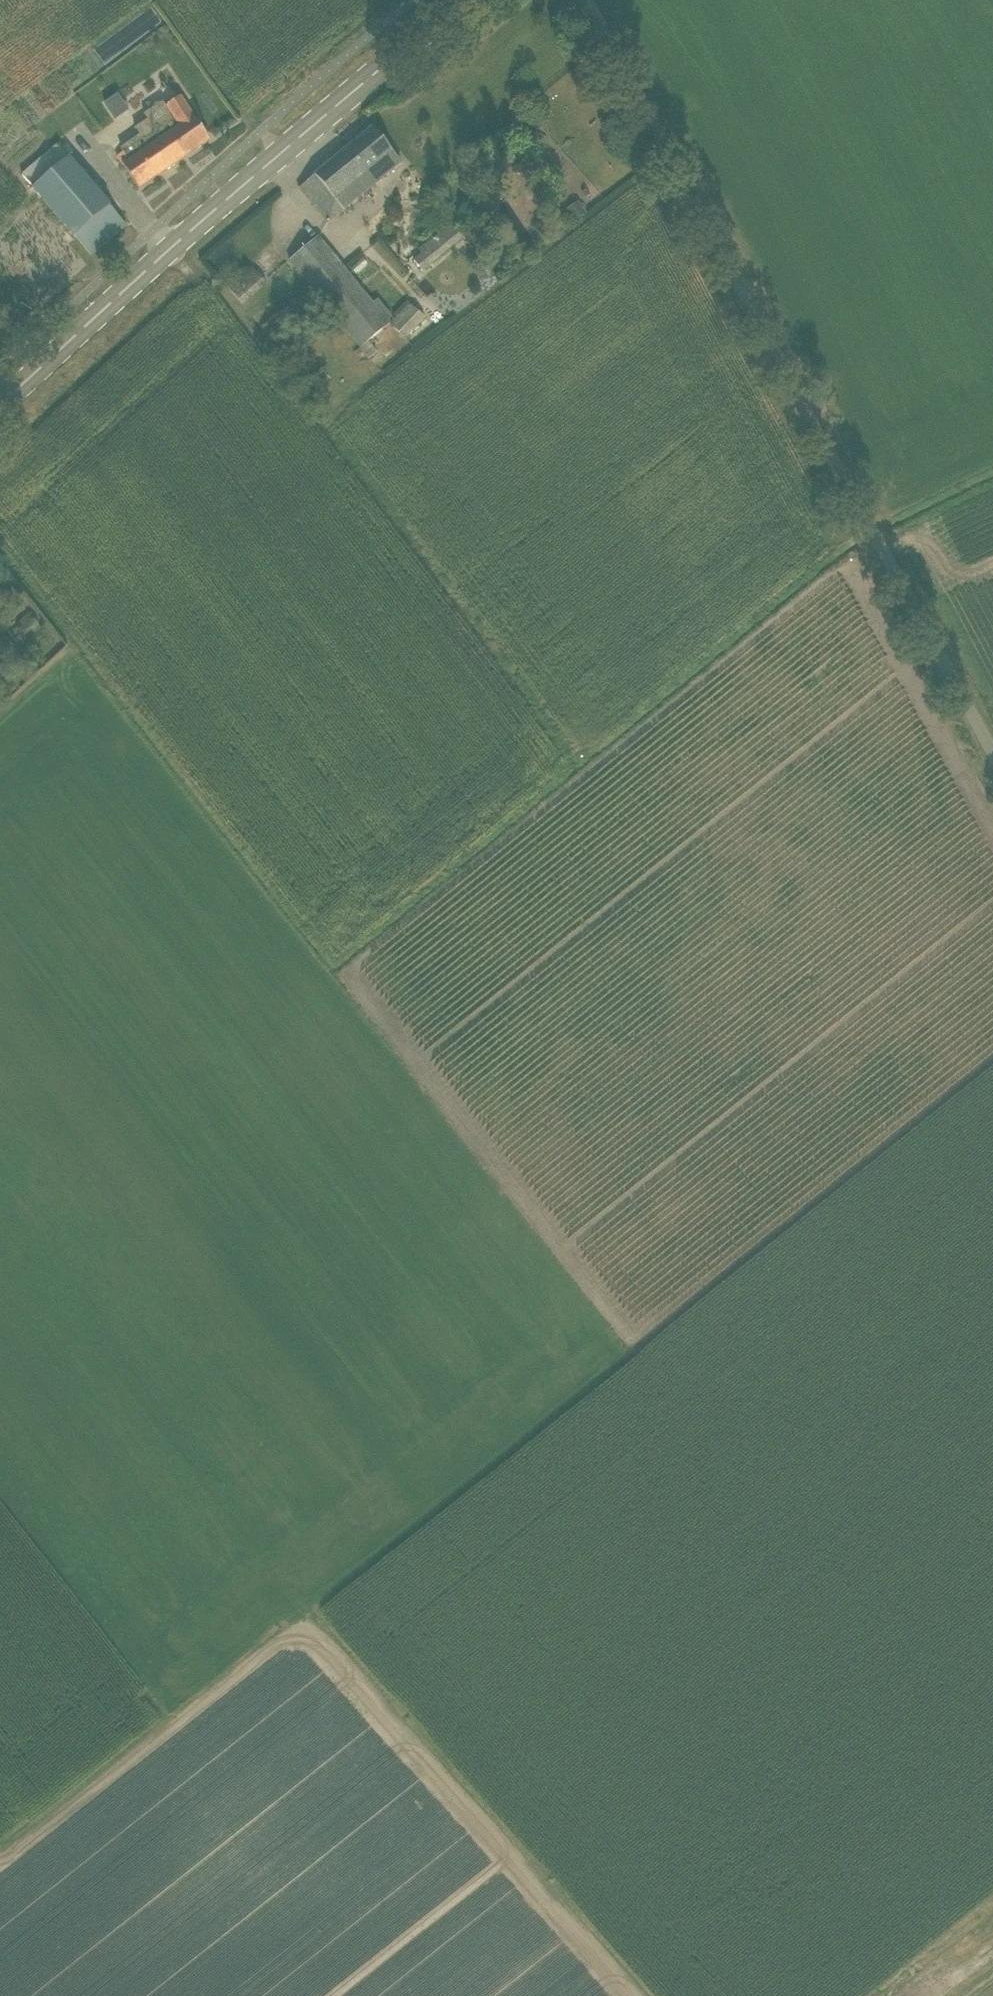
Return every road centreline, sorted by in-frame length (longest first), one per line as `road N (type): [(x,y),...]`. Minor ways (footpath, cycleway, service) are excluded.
road 1 (unclassified): [(992,759),(586,0)]
road 2 (secondary): [(0,407),(183,236),(461,0)]

